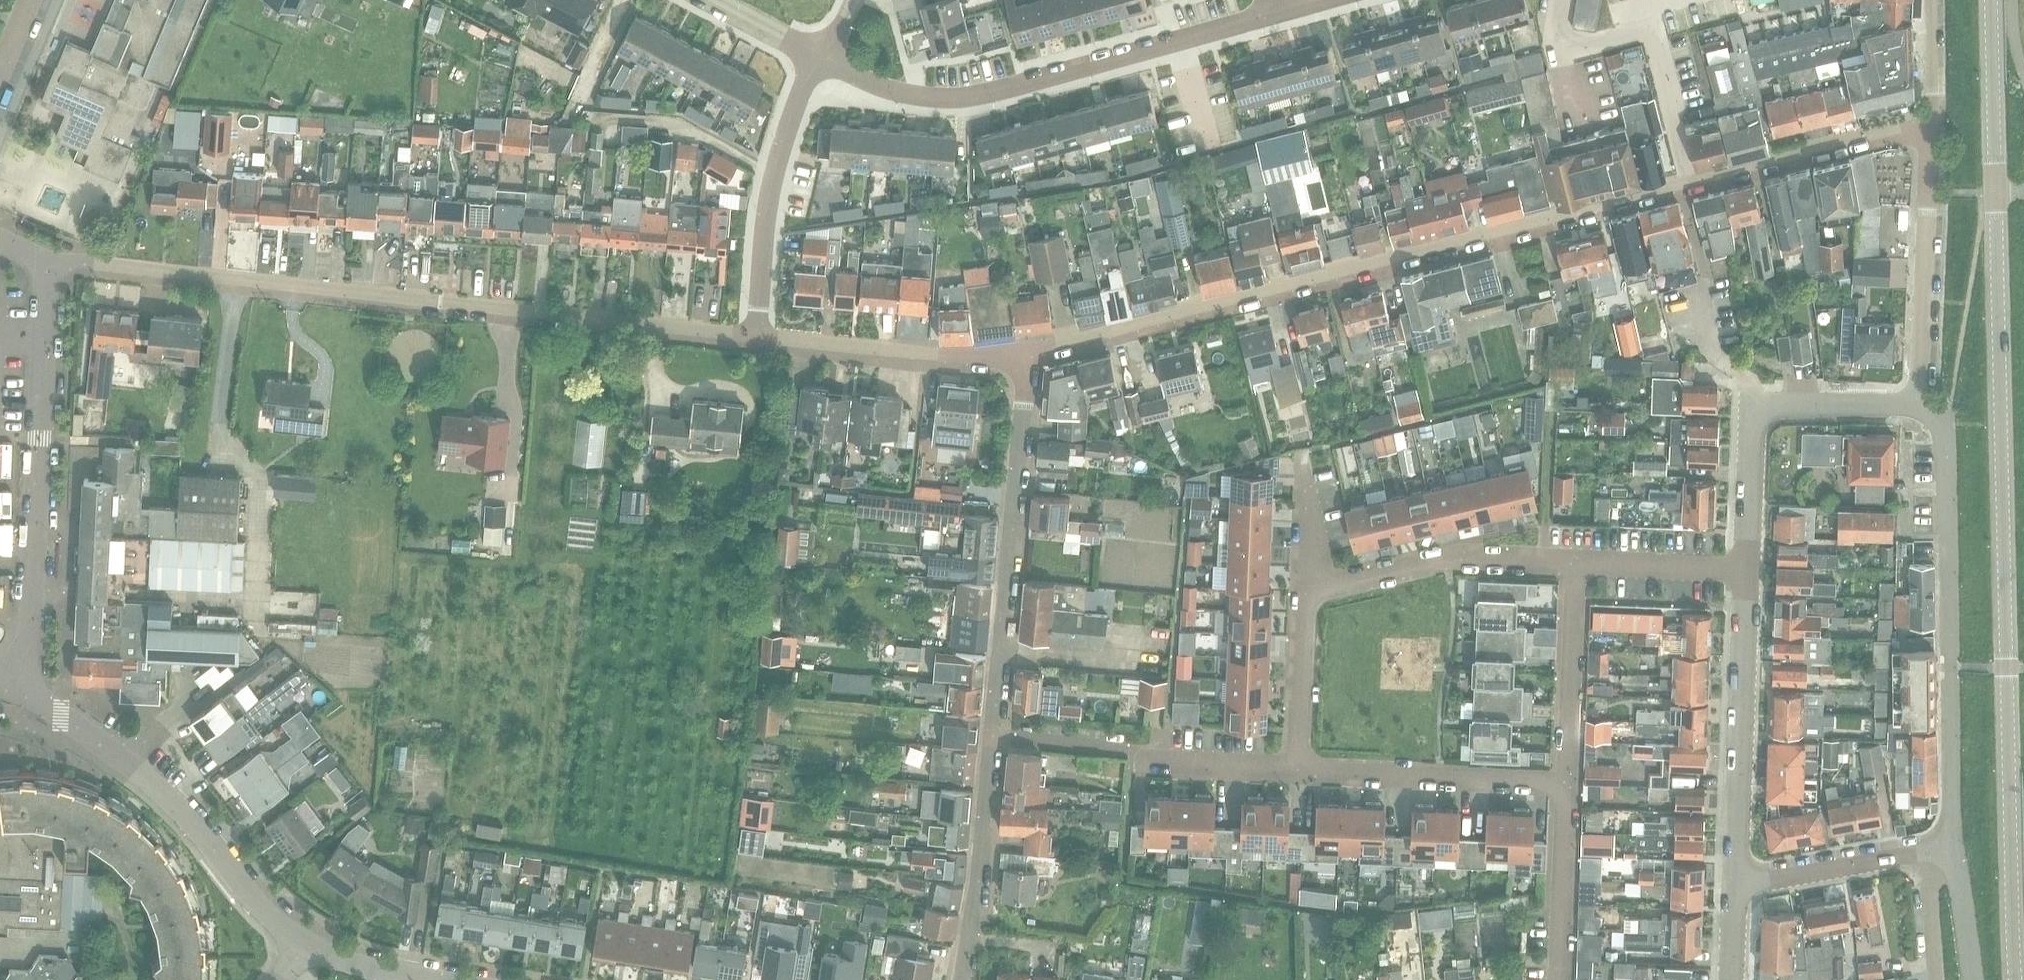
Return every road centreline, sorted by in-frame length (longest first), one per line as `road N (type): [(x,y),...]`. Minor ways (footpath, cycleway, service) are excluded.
road 1 (secondary): [(2016,979),(1996,0)]
road 2 (residential): [(756,335),(49,264)]
road 3 (residential): [(1687,182),(1028,360)]
road 4 (residential): [(1274,13),(982,98),(911,95),(823,57)]
road 5 (residential): [(1952,843),(1949,431),(1920,404)]
road 6 (residential): [(49,264),(31,632),(11,687)]
road 7 (residential): [(305,946),(161,791),(11,687)]
road 8 (residential): [(991,733),(1028,360)]
road 9 (residential): [(1748,569),(1760,410),(1772,401),(1920,404)]
road 10 (residential): [(991,733),(1126,751),(1146,764),(1296,771)]
road 11 (residential): [(1737,876),(1748,569)]
road 12 (residential): [(756,335),(775,167),(823,57)]
road 13 (residential): [(1687,182),(1652,30),(1569,42),(1558,25),(1562,0)]
road 14 (residential): [(1920,404),(1934,127)]
road 15 (residential): [(1577,564),(1468,559),(1304,592)]
road 16 (residential): [(1028,360),(922,358),(756,335)]
road 17 (residential): [(1296,771),(1568,784)]
road 18 (residential): [(1934,127),(1900,127),(1687,182)]
road 19 (residential): [(963,979),(991,733)]
road 20 (residential): [(1577,564),(1568,784)]
road 21 (residential): [(1737,876),(1952,843)]
road 22 (residential): [(1568,784),(1559,979)]
road 23 (residential): [(1304,592),(1296,771)]
road 24 (residential): [(1748,569),(1577,564)]
road 25 (residential): [(443,979),(348,963),(305,946)]
road 26 (residential): [(1937,979),(1931,893),(1952,843)]
road 27 (residential): [(1304,452),(1304,592)]
road 28 (residential): [(1974,979),(1952,843)]
road 29 (residential): [(1935,0),(1934,127)]
road 30 (residential): [(823,57),(714,0)]

